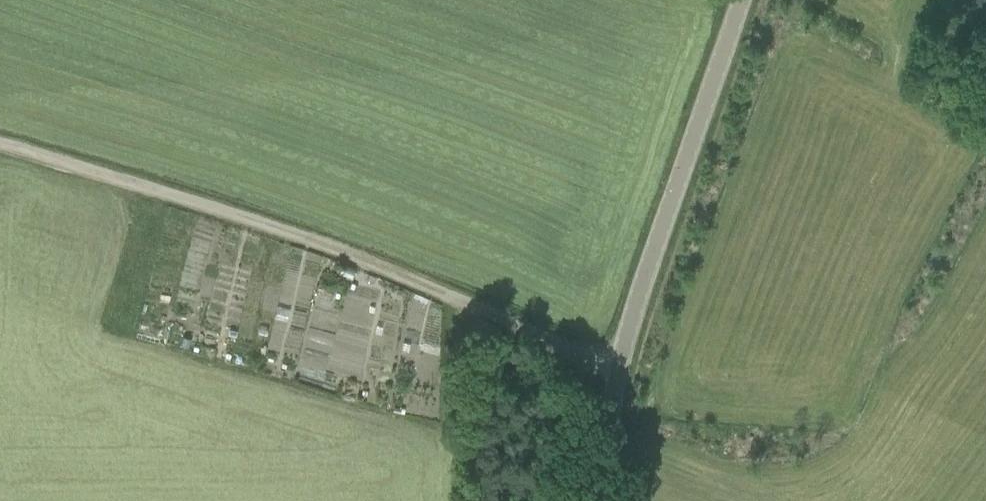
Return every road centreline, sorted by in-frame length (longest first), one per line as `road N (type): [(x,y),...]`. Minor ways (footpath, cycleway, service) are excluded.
road 1 (unclassified): [(605,500),(620,366),(639,291),(750,0)]

